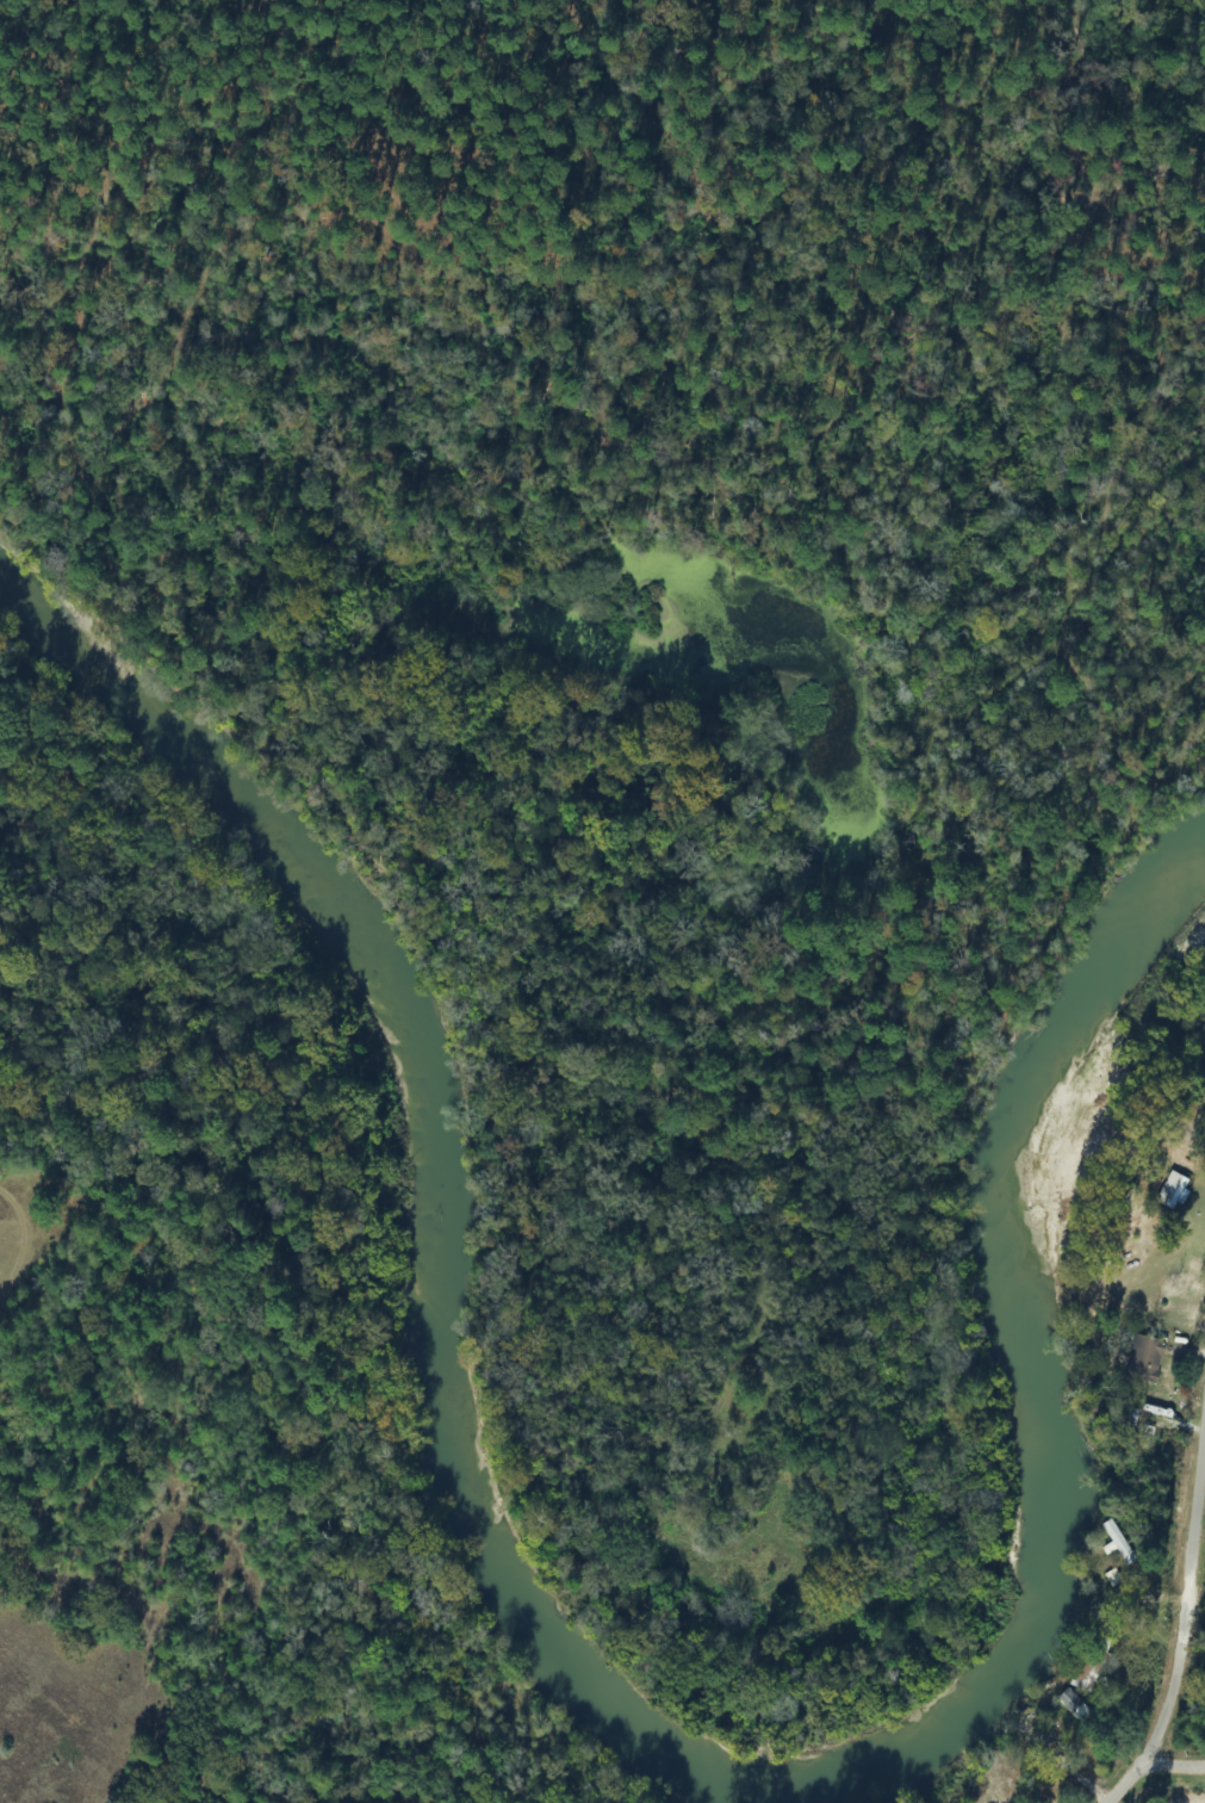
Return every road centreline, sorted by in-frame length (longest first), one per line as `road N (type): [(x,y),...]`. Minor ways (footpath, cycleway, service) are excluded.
road 1 (residential): [(1126,1802),(1160,1765),(1204,1565)]

